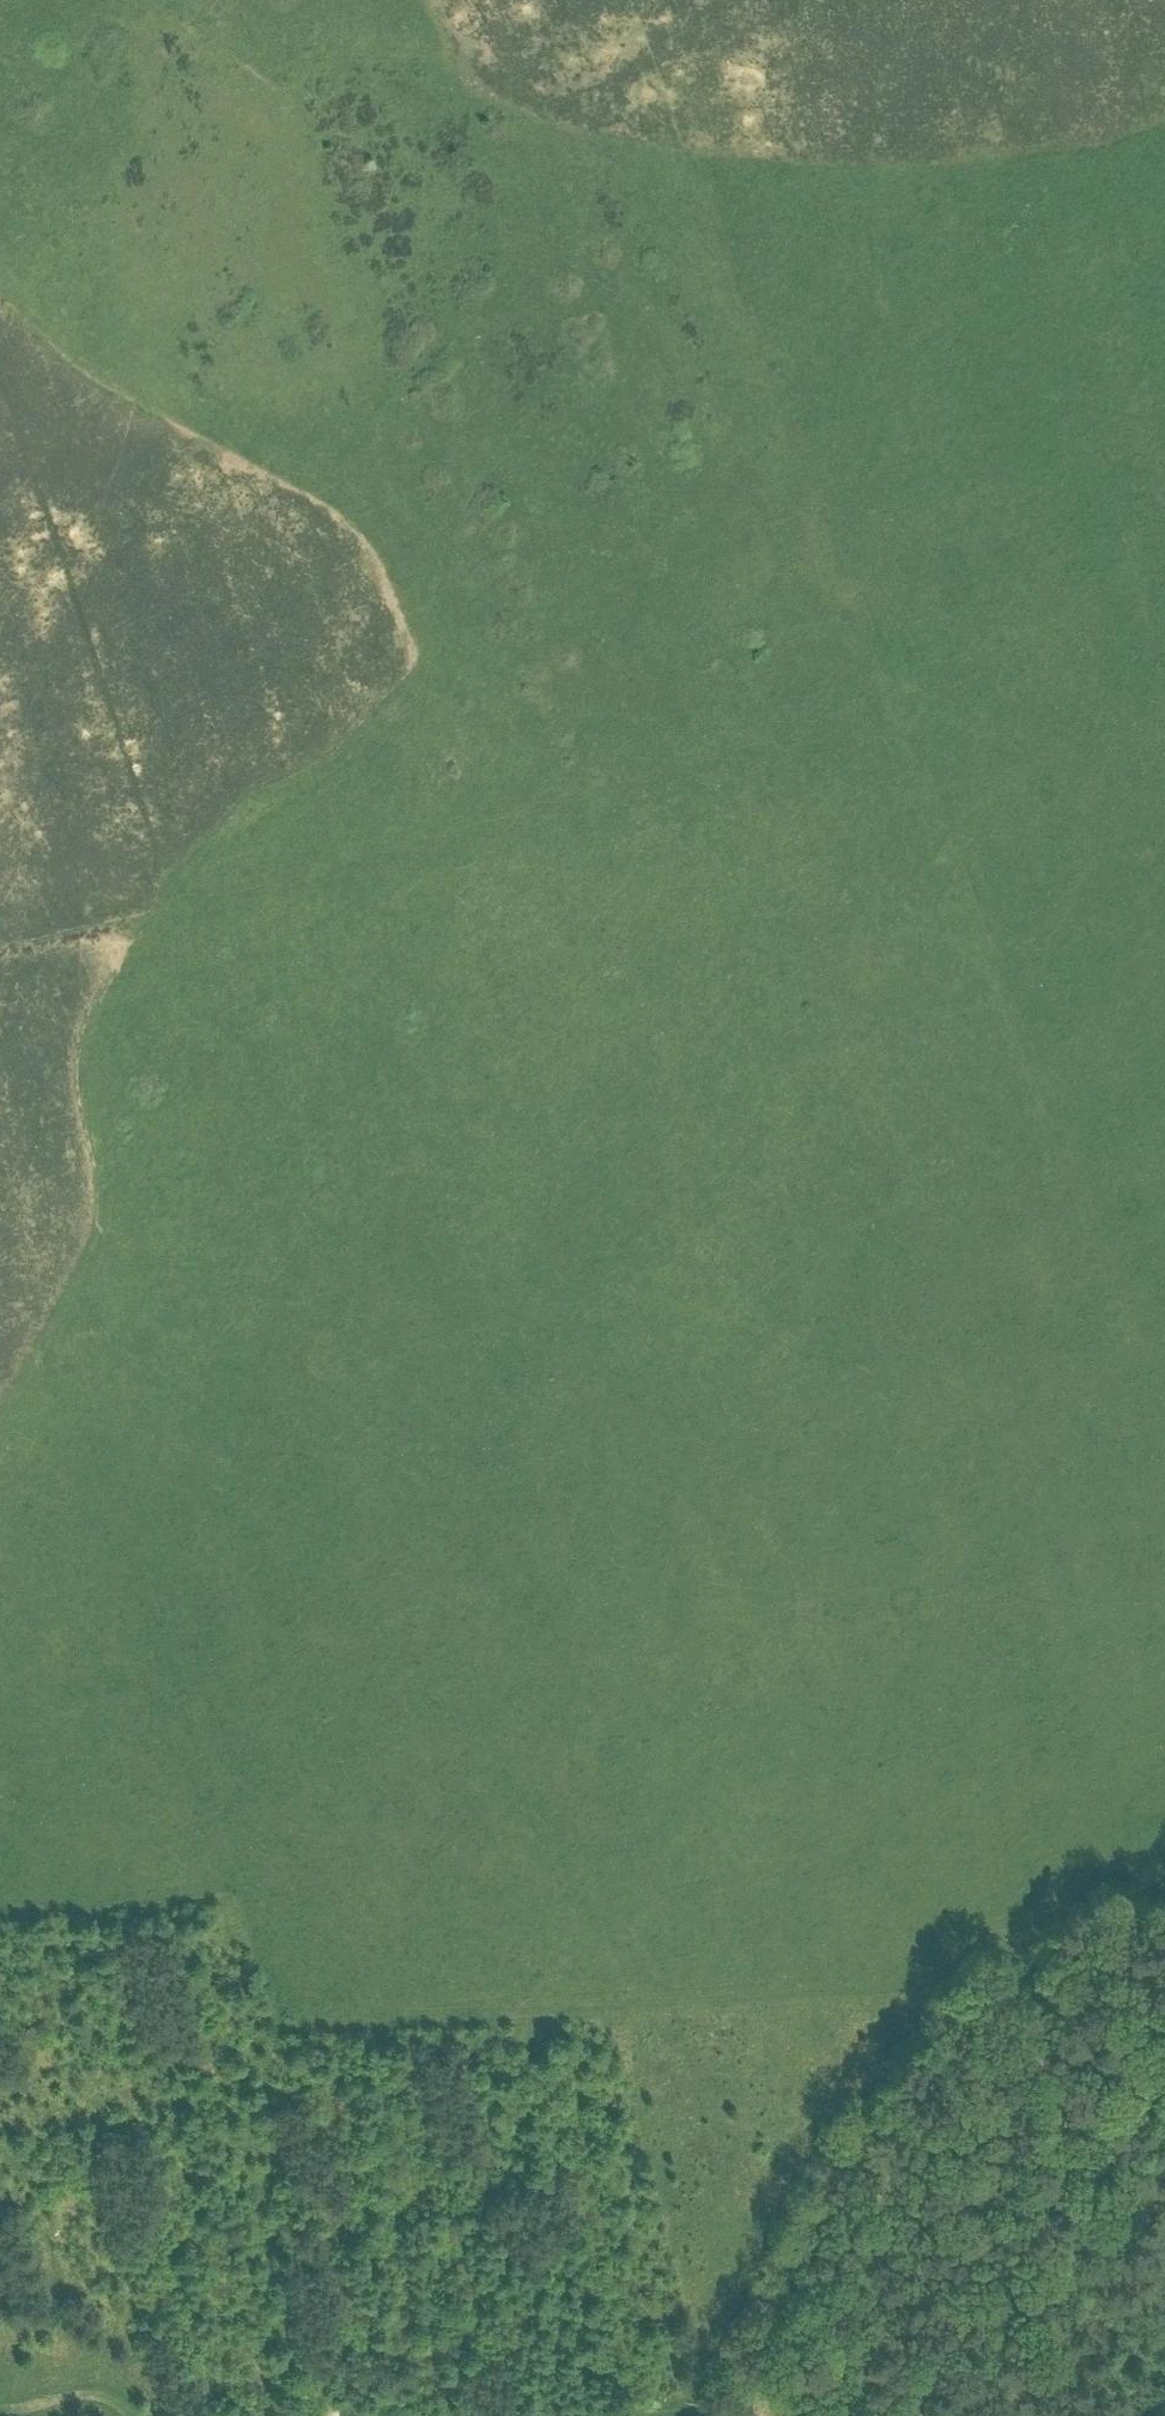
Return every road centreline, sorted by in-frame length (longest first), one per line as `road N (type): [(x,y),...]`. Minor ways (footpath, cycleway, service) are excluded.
road 1 (track): [(1164,1884),(905,2039),(855,2136),(758,2367),(764,2415)]
road 2 (track): [(0,2412),(91,2397),(128,2415)]

